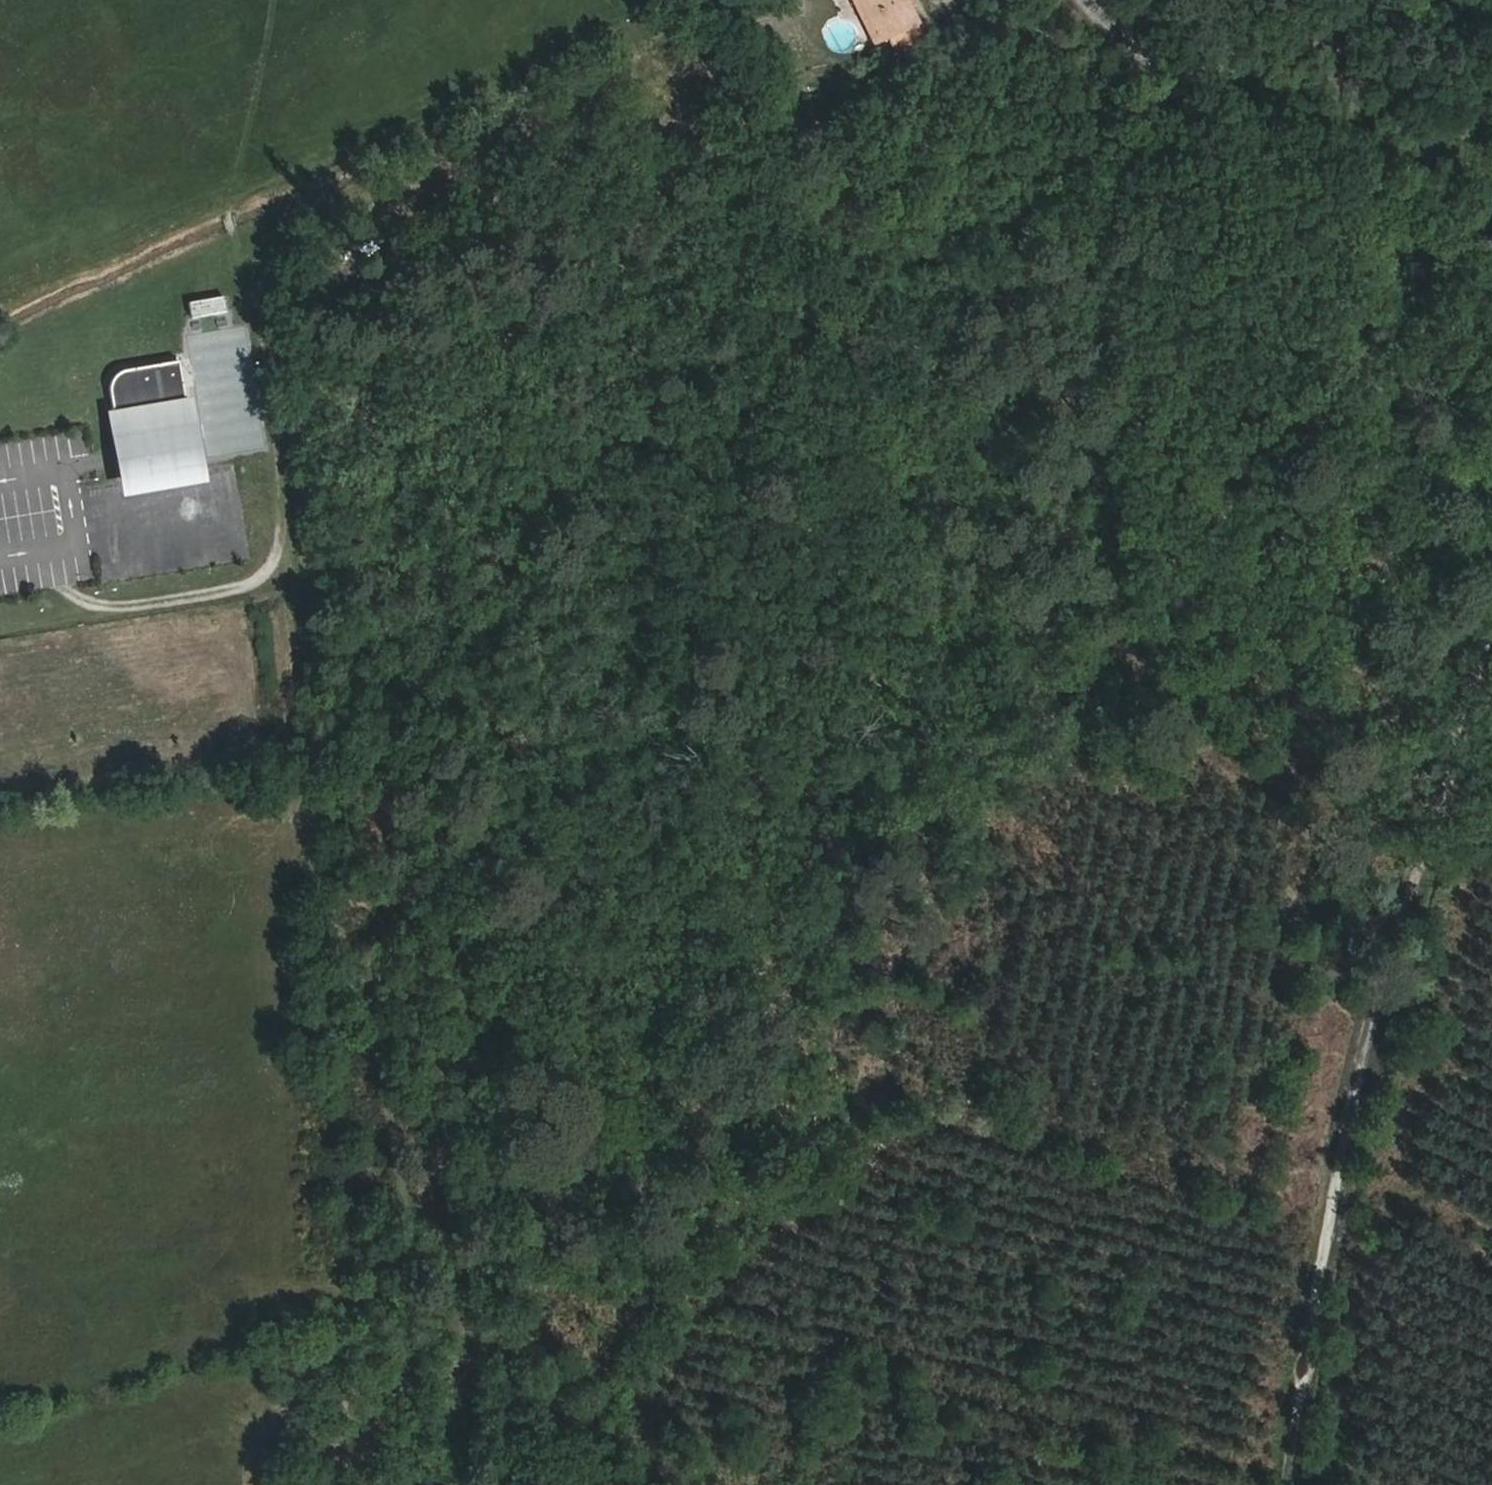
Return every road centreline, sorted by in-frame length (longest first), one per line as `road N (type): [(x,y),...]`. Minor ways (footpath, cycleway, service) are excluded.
road 1 (track): [(1491,666),(1402,907),(1354,1093),(1289,1484)]

